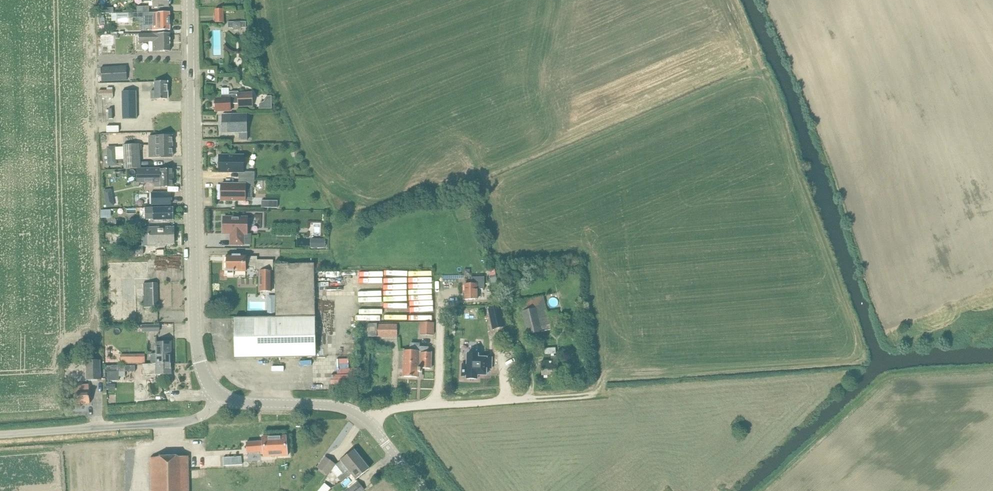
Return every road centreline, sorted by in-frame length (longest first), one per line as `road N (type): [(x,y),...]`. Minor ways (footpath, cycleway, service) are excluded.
road 1 (tertiary): [(220,397),(201,354),(192,0)]
road 2 (tertiary): [(426,490),(370,424),(338,405),(220,397)]
road 3 (unclassified): [(0,434),(162,423),(196,416),(220,397)]
road 4 (track): [(370,424),(414,409),(588,395)]

